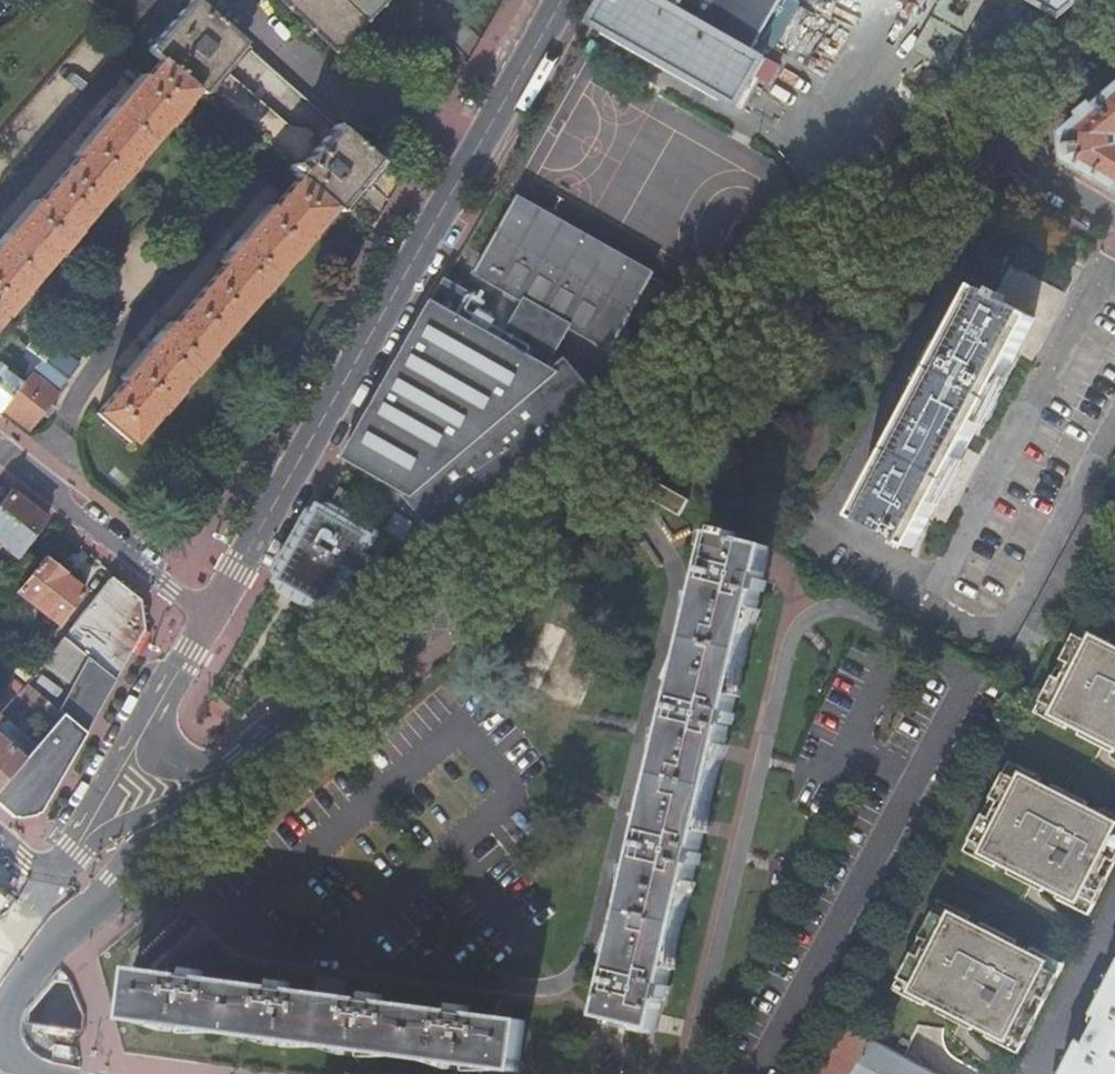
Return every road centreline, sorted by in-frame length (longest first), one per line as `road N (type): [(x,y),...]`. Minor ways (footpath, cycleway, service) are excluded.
road 1 (secondary): [(236,776),(987,144)]
road 2 (tertiary): [(564,0),(210,616)]
road 3 (residential): [(0,454),(210,616)]
road 4 (secondary): [(987,144),(1114,35)]
road 5 (residential): [(1114,220),(987,144)]
road 6 (secondary): [(0,1014),(78,916)]

